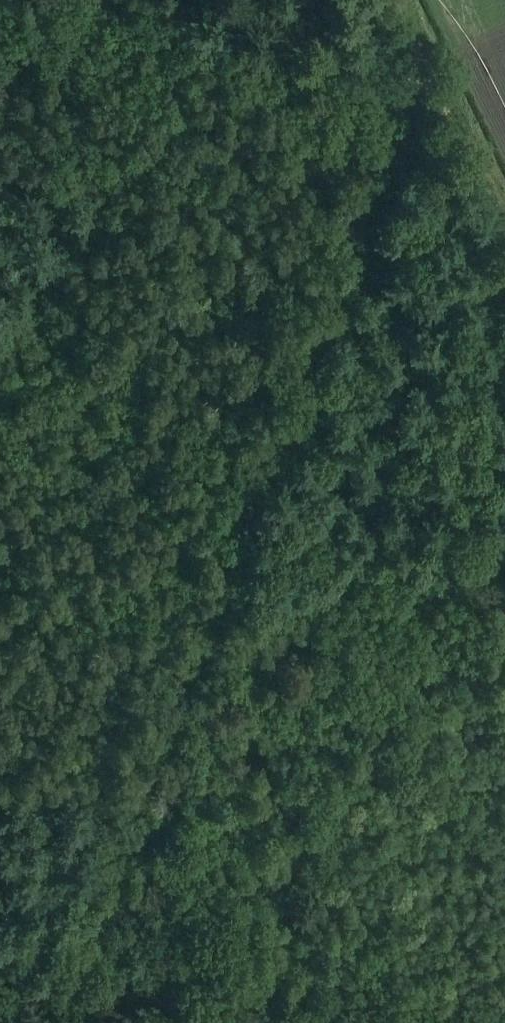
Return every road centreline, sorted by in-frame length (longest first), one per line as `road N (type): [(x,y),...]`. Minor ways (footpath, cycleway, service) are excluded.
road 1 (track): [(413,71),(106,877)]
road 2 (track): [(143,0),(413,71)]
road 3 (track): [(0,962),(231,1022)]

